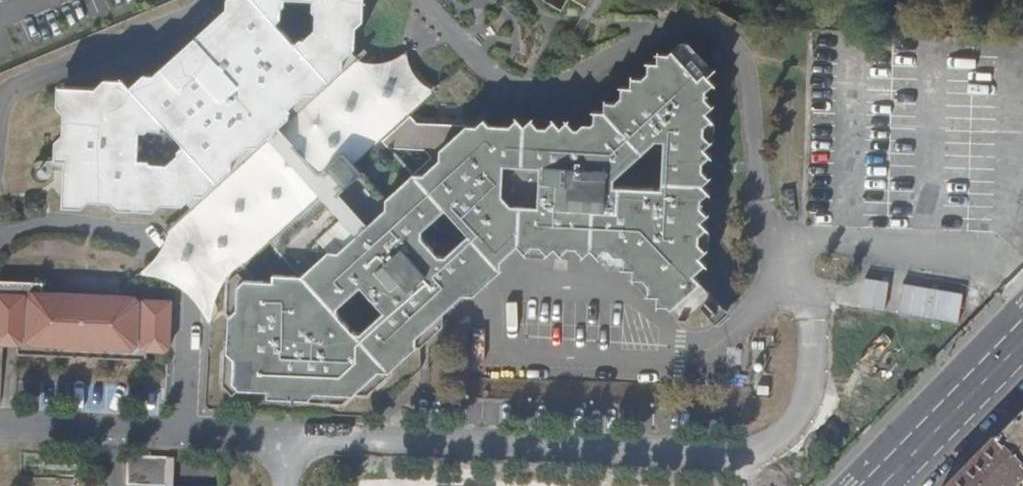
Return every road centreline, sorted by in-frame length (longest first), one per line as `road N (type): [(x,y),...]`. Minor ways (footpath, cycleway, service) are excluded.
road 1 (primary): [(872,485),(1022,330)]

